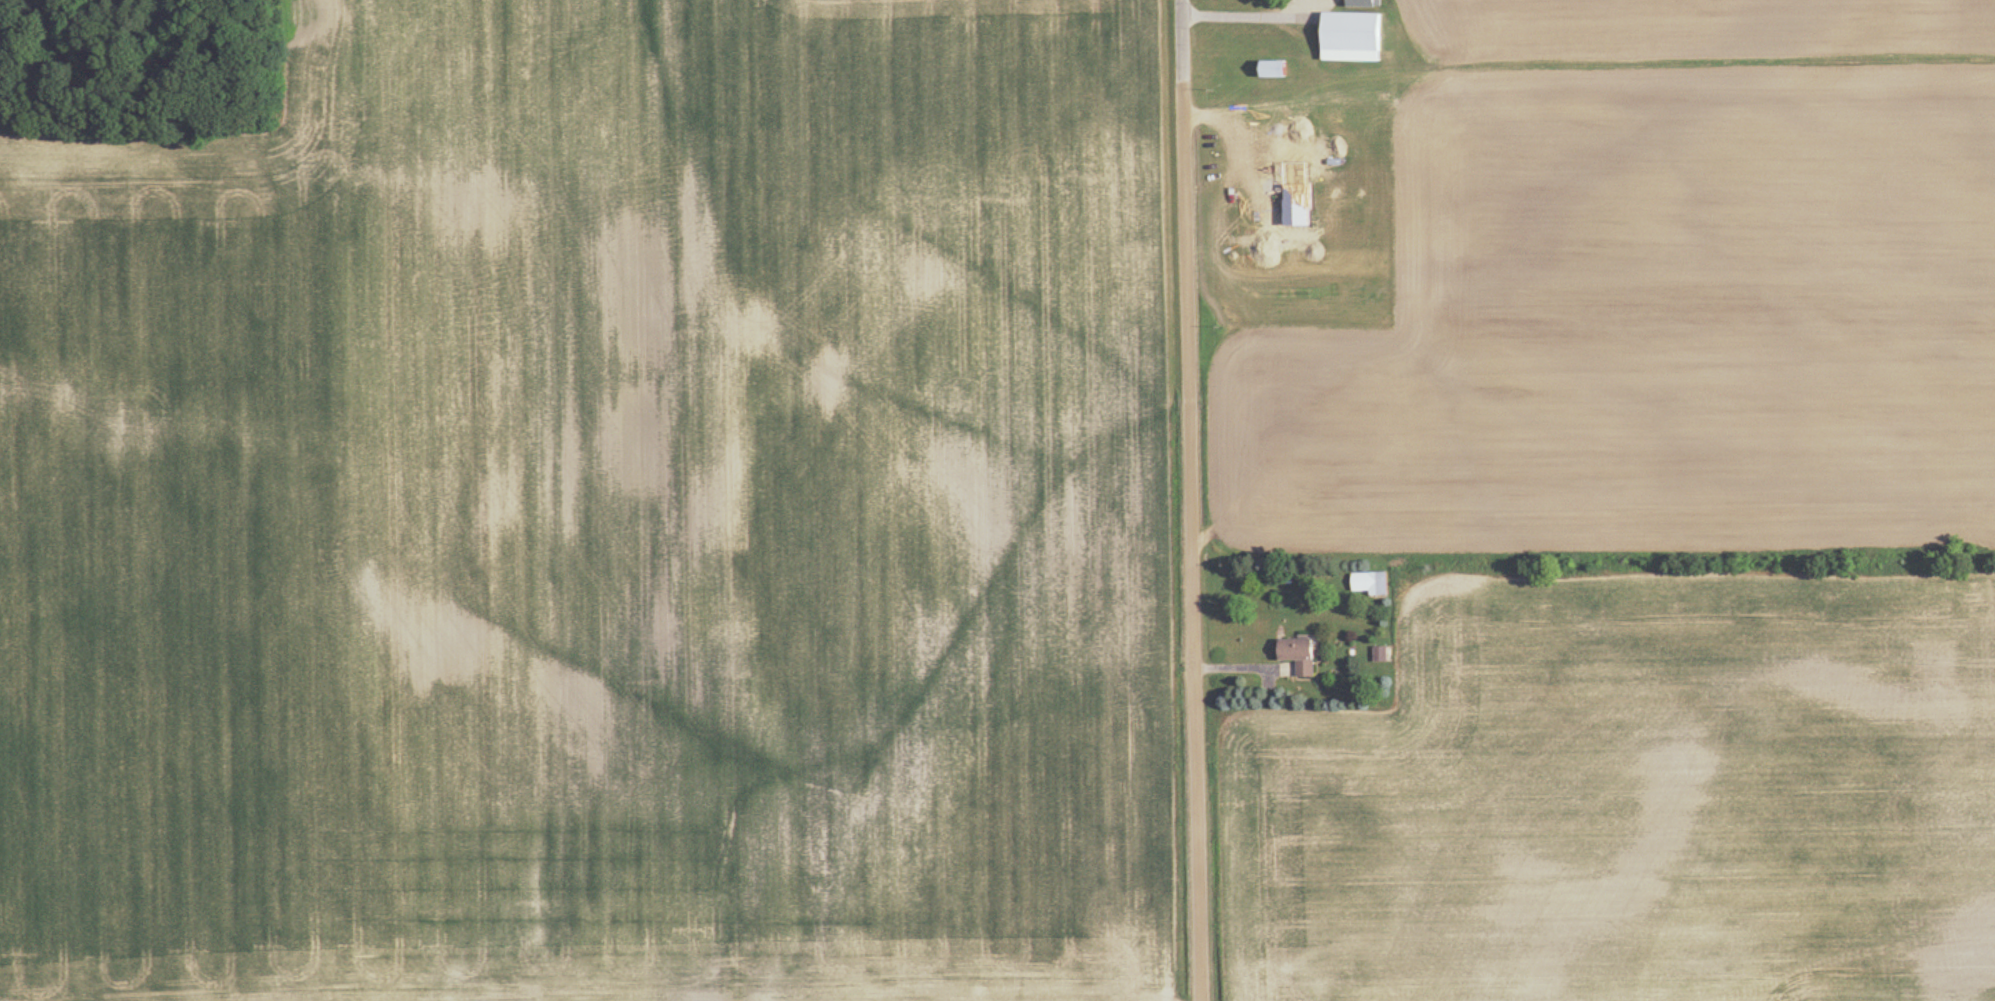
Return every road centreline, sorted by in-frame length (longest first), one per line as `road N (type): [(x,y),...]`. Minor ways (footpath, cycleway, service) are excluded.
road 1 (residential): [(1202,1000),(1181,0)]

